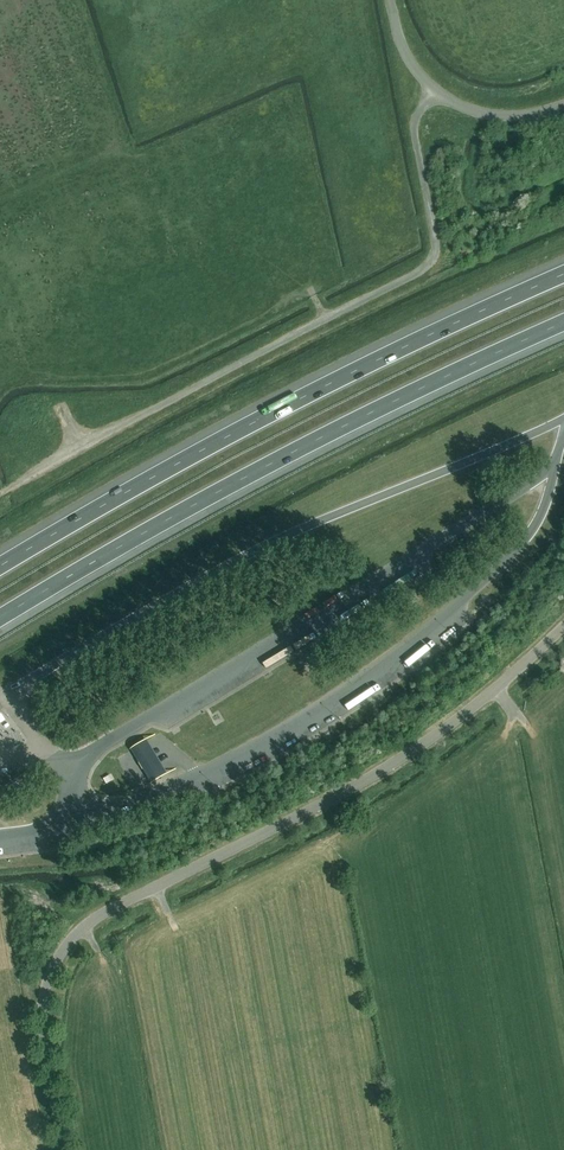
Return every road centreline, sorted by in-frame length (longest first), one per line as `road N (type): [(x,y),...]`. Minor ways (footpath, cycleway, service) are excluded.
road 1 (unclassified): [(63,1149),(43,1011),(60,956),(76,936),(386,770),(498,689),(563,627)]
road 2 (unclassified): [(5,490),(430,263),(437,248),(415,135),(434,91)]
road 3 (motorway): [(0,619),(243,478),(563,322)]
road 4 (motorway): [(563,274),(218,441),(0,567)]
road 5 (unclassified): [(434,91),(491,116),(563,105)]

